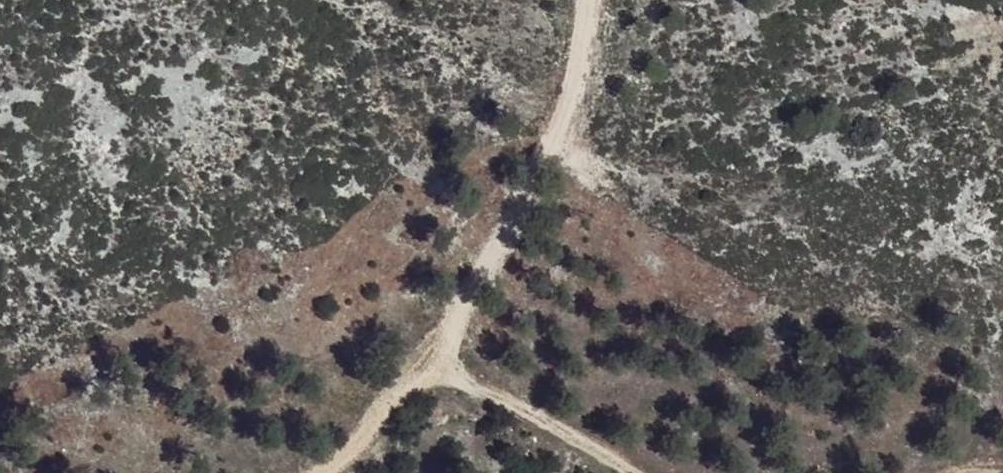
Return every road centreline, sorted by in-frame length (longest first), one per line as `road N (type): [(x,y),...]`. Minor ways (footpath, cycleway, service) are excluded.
road 1 (track): [(425,365),(518,209),(590,22),(590,0)]
road 2 (track): [(659,472),(446,357),(425,365)]
road 3 (track): [(425,365),(297,472)]

